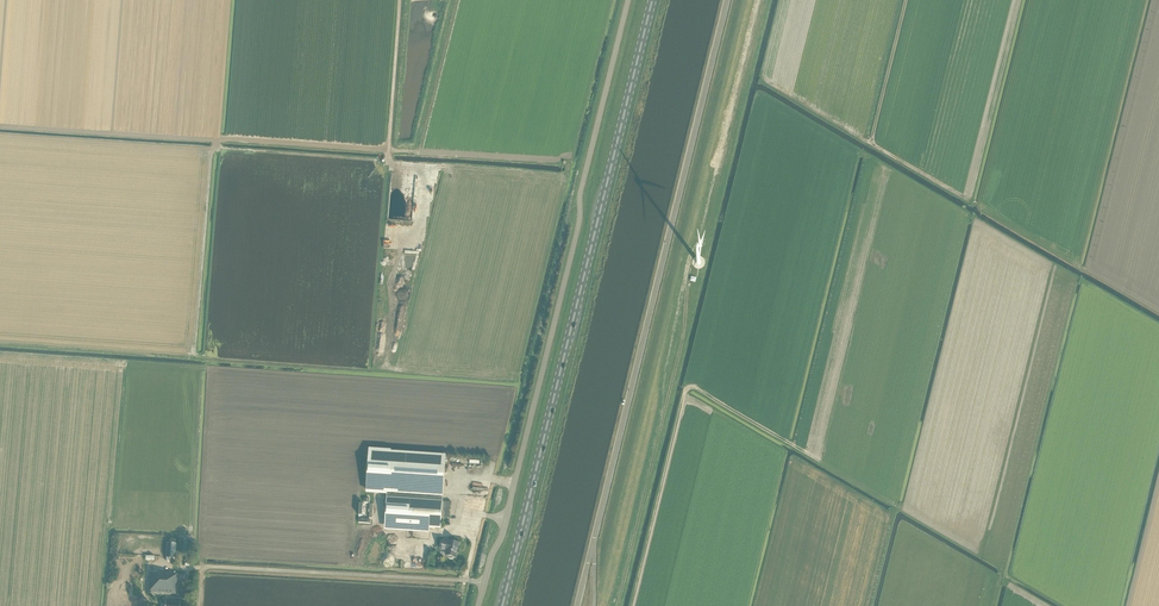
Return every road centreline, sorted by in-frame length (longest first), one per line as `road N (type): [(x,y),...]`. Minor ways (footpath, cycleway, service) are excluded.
road 1 (unclassified): [(478,605),(628,0)]
road 2 (primary): [(503,605),(652,0)]
road 3 (unclassified): [(593,545),(729,0)]

